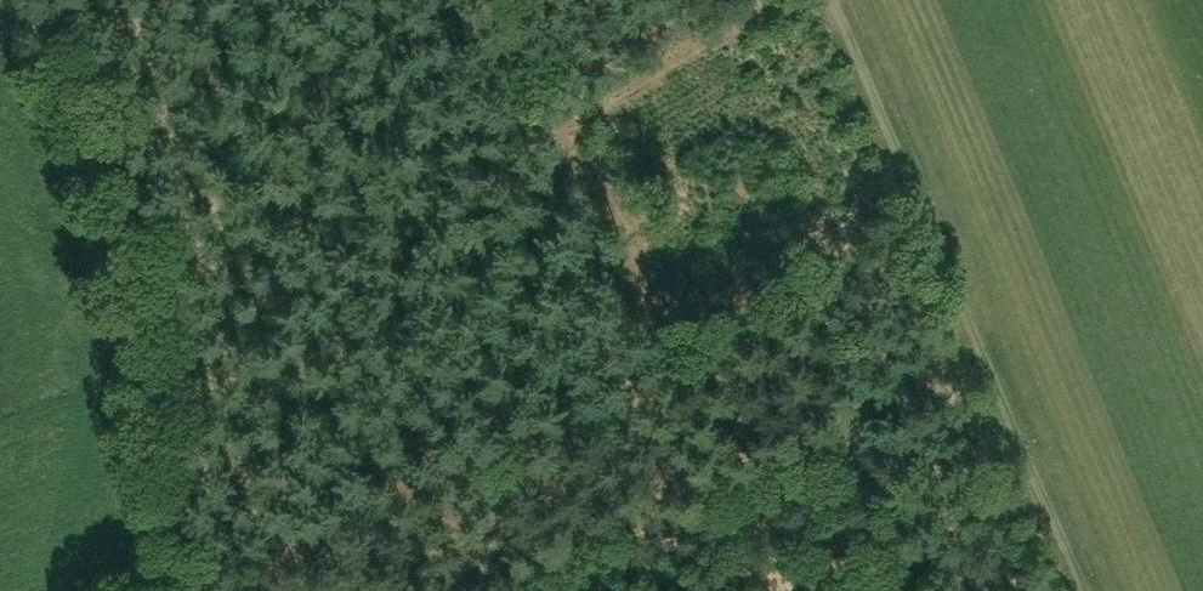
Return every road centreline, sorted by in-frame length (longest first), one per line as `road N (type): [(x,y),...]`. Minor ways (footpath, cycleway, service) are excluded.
road 1 (track): [(268,590),(354,526),(659,385),(672,354),(670,328),(566,125),(678,76),(731,34),(809,0)]
road 2 (track): [(1080,590),(836,0)]
road 3 (track): [(11,0),(90,215),(119,335),(132,478),(123,590)]
road 4 (track): [(566,125),(534,82),(496,0)]

